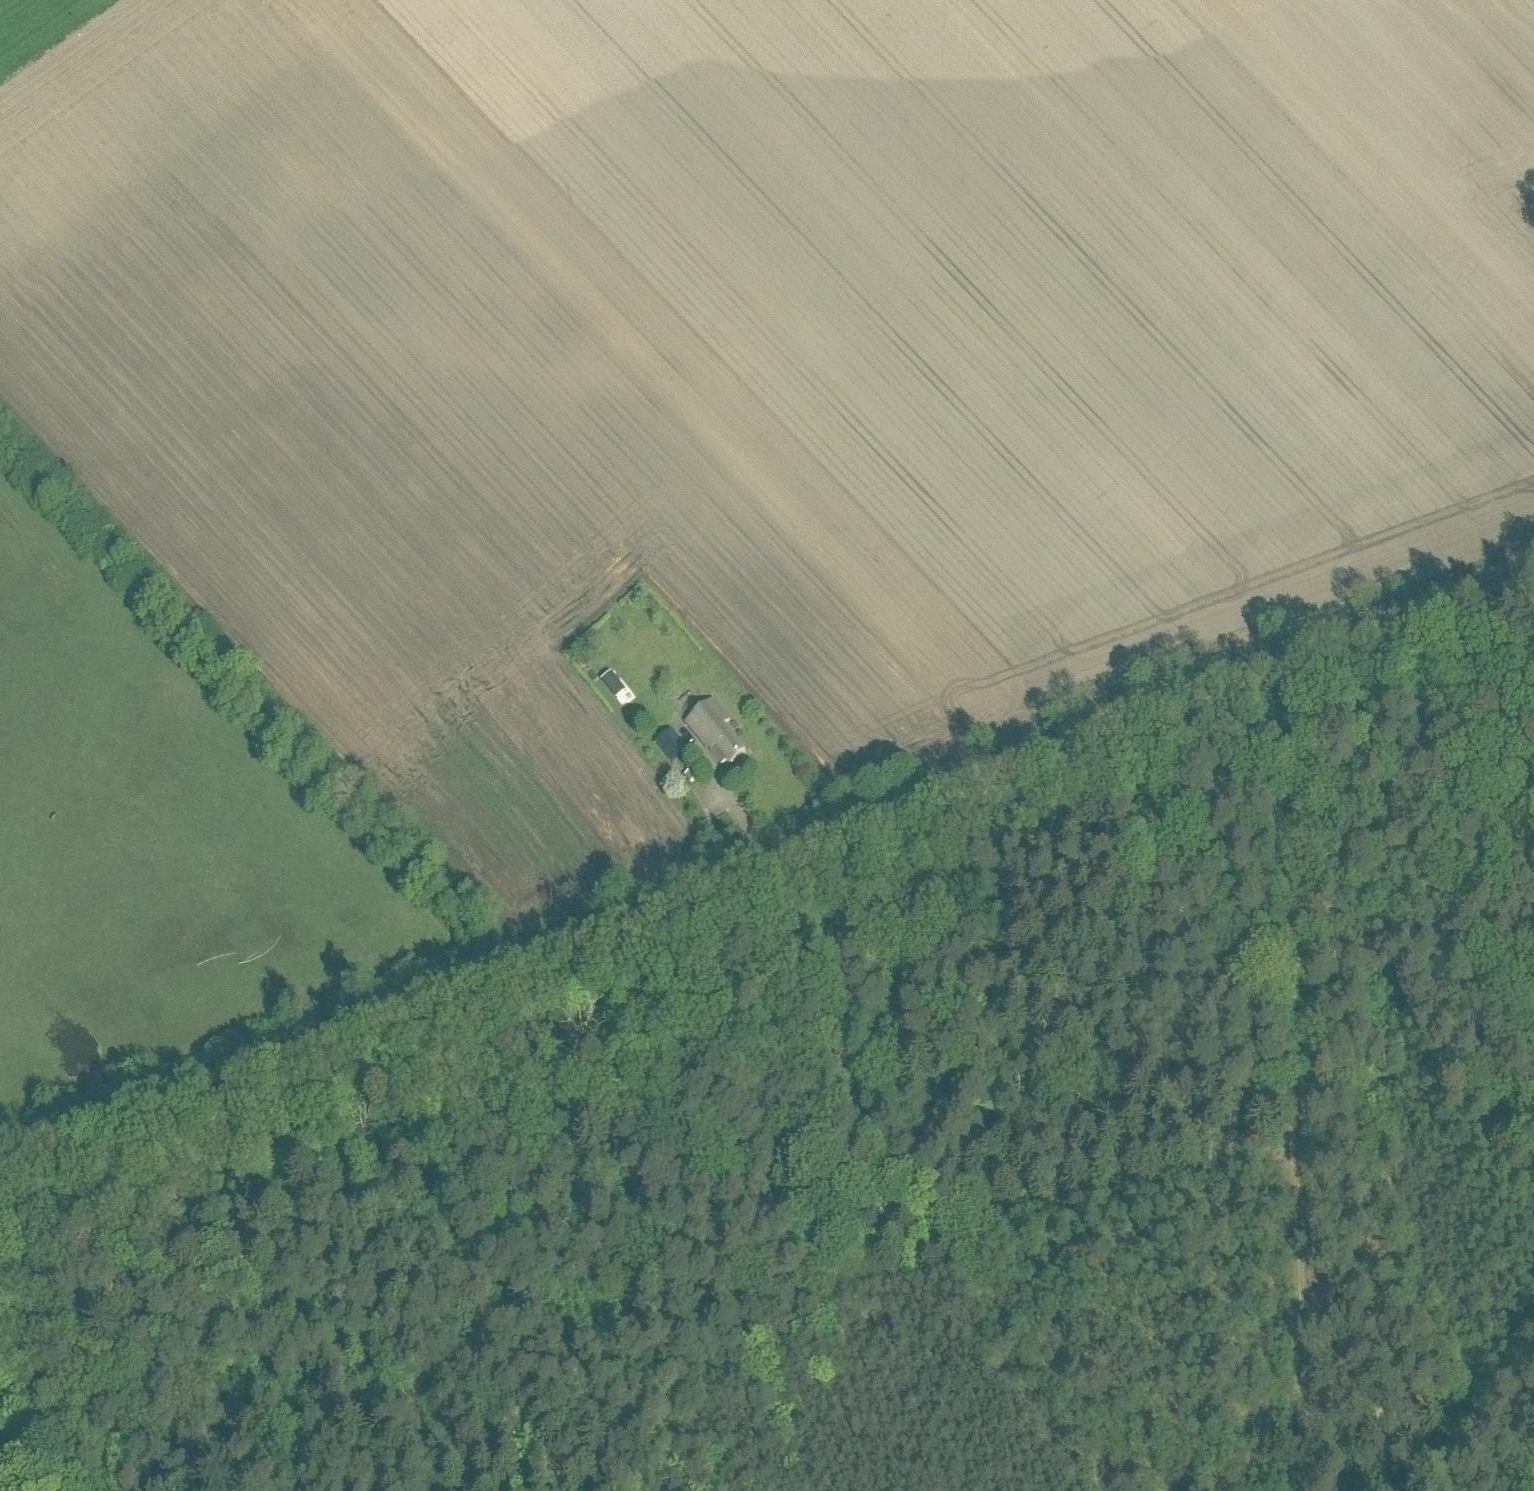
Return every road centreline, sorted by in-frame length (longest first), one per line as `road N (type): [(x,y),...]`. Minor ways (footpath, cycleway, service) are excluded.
road 1 (track): [(0,1148),(130,1110),(1533,558)]

